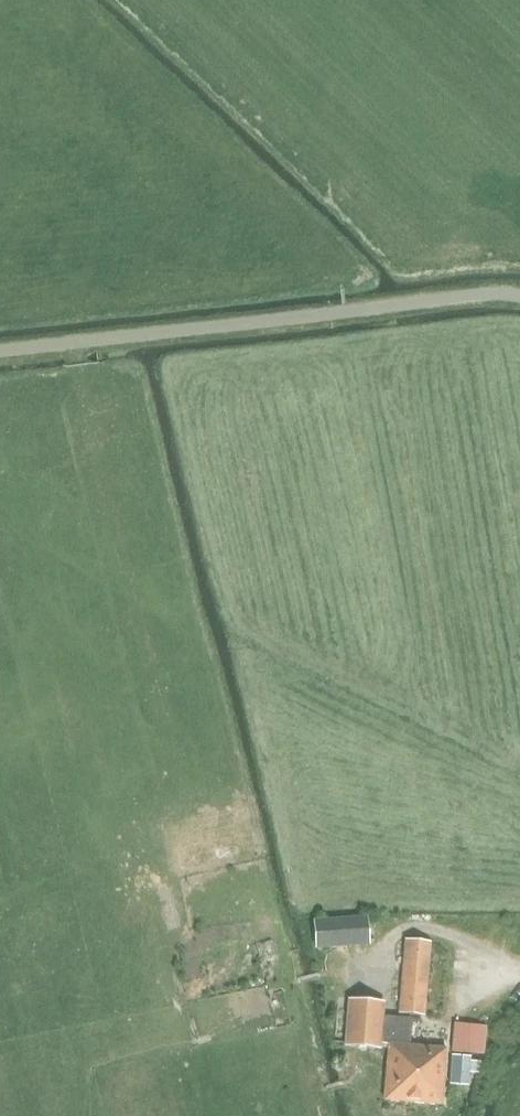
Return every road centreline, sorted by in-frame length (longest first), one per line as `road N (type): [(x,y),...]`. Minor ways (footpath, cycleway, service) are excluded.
road 1 (unclassified): [(519,298),(0,357)]

